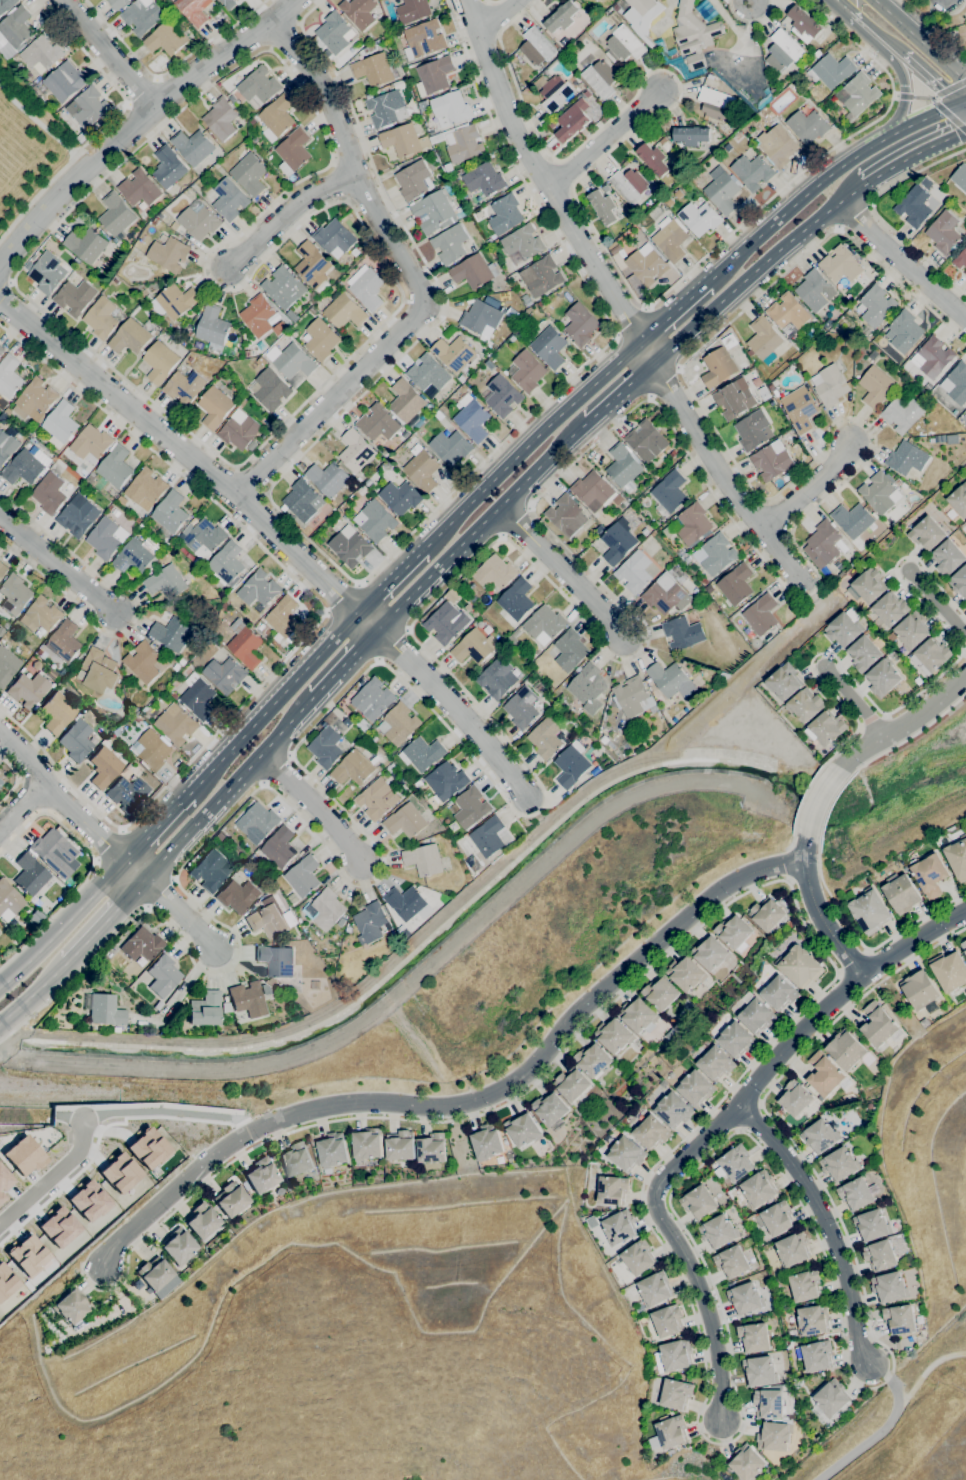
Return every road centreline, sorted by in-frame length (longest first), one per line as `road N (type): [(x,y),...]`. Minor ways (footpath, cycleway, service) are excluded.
road 1 (residential): [(801,859),(756,870),(708,896),(566,1019),(502,1089),(461,1104),(348,1103),(278,1119),(228,1147),(115,1244),(103,1270)]
road 2 (residential): [(0,300),(236,494),(376,629),(490,750),(524,799)]
road 3 (residential): [(463,0),(516,140),(715,470),(800,580)]
road 4 (residential): [(266,22),(325,92),(352,179),(420,295),(414,317),(236,494)]
road 5 (residential): [(965,912),(859,975),(657,1184),(654,1200)]
road 6 (secondary): [(959,103),(885,137),(817,183),(705,282)]
road 7 (secondary): [(643,340),(426,545)]
road 8 (residential): [(739,1105),(800,1175),(841,1263),(864,1365)]
road 9 (secondary): [(376,629),(588,428)]
road 10 (secondary): [(656,364),(870,178)]
road 11 (secondary): [(139,880),(312,700)]
road 12 (secondary): [(358,613),(188,794)]
road 13 (residential): [(654,1200),(709,1329),(718,1421)]
road 14 (residential): [(0,264),(152,105)]
road 15 (residential): [(0,733),(139,880)]
road 16 (residential): [(502,509),(628,639)]
road 17 (residential): [(152,105),(291,0)]
road 18 (residential): [(837,204),(965,321)]
road 19 (secondary): [(123,863),(0,985)]
road 20 (residential): [(228,272),(298,202),(352,179)]
road 21 (residential): [(965,675),(838,768)]
road 22 (residential): [(258,752),(364,866)]
road 23 (residential): [(805,838),(809,893),(859,975)]
road 24 (residential): [(547,188),(661,90)]
road 25 (secondary): [(845,13),(902,80),(900,115),(885,137)]
road 26 (residential): [(0,519),(116,612)]
road 27 (residential): [(61,0),(152,105)]
road 28 (residential): [(0,1223),(69,1162),(81,1145),(80,1124)]
road 29 (secondary): [(965,83),(874,0)]
road 30 (residential): [(761,527),(850,446)]

